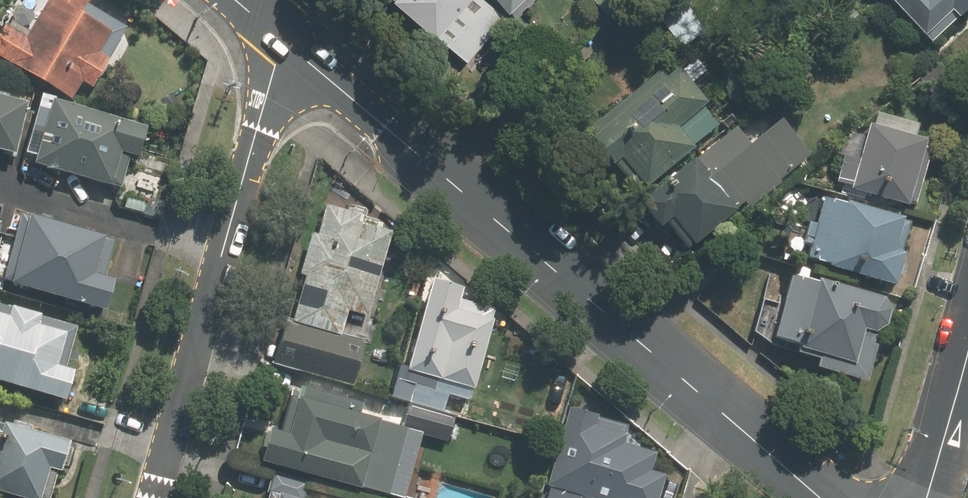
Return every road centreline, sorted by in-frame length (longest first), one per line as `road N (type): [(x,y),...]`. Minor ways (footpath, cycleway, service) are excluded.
road 1 (secondary): [(820,497),(280,39)]
road 2 (residential): [(154,497),(280,39)]
road 3 (residential): [(967,350),(927,497)]

